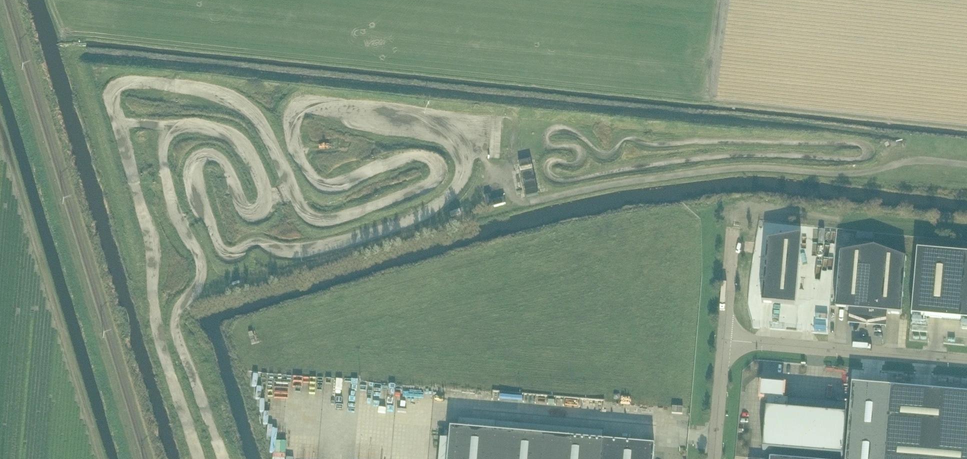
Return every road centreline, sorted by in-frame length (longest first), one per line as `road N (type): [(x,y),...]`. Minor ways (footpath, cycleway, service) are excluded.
road 1 (track): [(0,9),(136,458)]
road 2 (unclassified): [(966,363),(727,341)]

